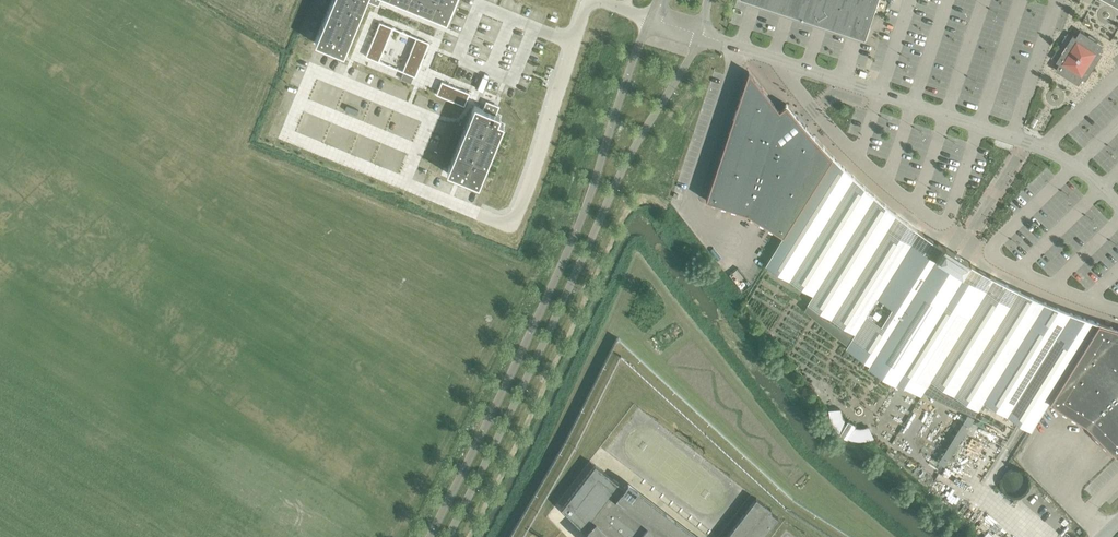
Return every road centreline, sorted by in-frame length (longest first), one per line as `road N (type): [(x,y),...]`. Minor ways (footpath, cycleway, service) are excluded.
road 1 (unclassified): [(654,19),(590,199),(429,536)]
road 2 (unclassified): [(447,536),(599,220),(699,35)]
road 3 (residential): [(589,0),(520,207),(506,224),(285,135)]
road 4 (residential): [(793,65),(789,76),(848,149),(941,225),(950,219),(980,126)]
road 5 (residential): [(1075,166),(993,253),(1003,266),(1117,310)]
road 6 (residential): [(980,126),(793,65)]

